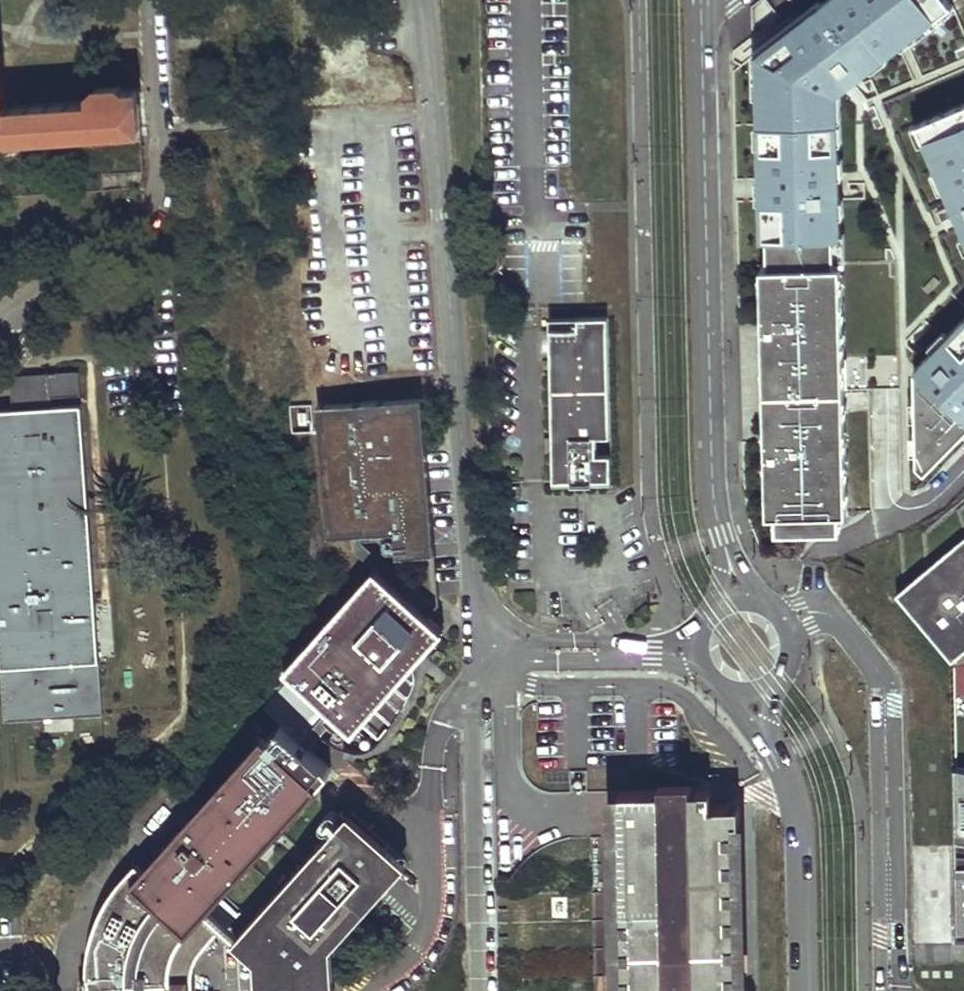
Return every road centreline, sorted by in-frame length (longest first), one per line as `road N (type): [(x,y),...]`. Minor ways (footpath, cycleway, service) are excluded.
road 1 (unclassified): [(750,597),(721,535),(710,458),(700,0)]
road 2 (unclassified): [(803,990),(800,820),(759,700)]
road 3 (residential): [(963,451),(905,510),(793,553),(766,601)]
road 4 (unclassified): [(750,597),(709,613),(694,647),(700,673),(719,693),(759,700)]
road 5 (unclassified): [(759,700),(784,685),(798,655),(792,623),(766,601)]

